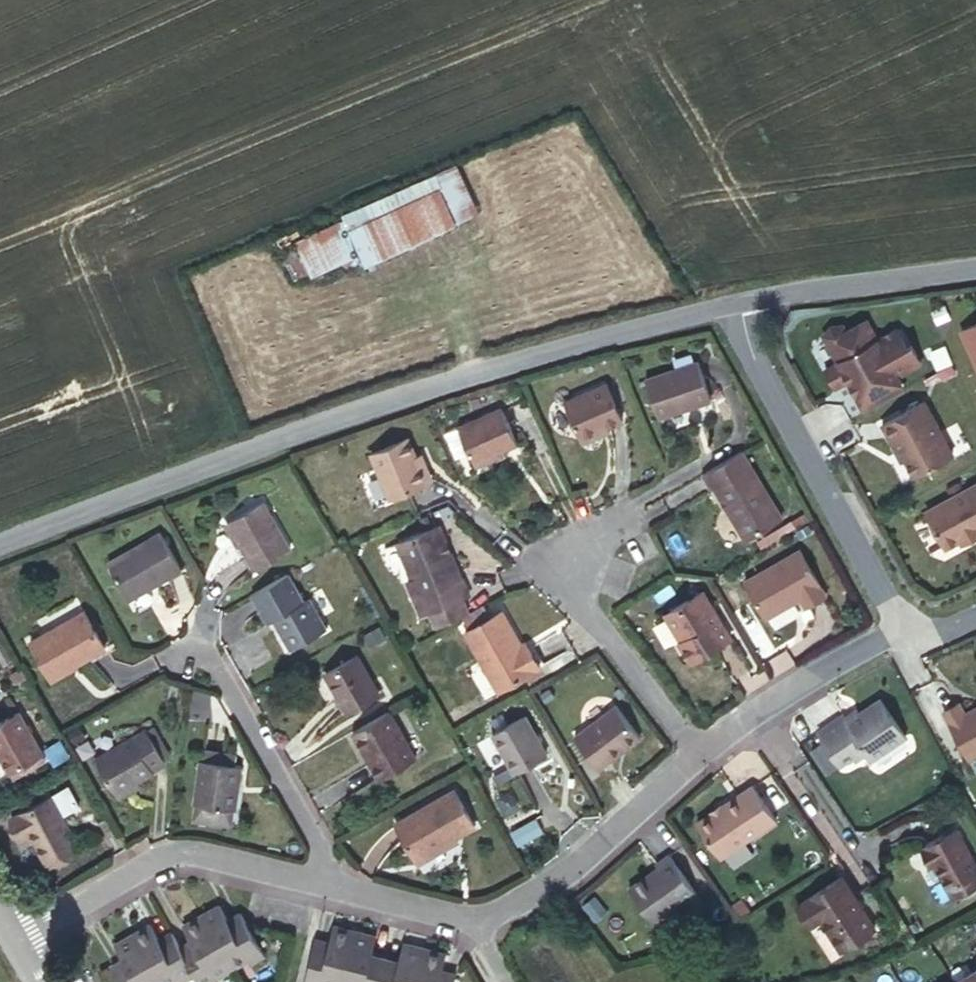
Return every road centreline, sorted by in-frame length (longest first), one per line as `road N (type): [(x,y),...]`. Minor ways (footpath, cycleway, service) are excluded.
road 1 (residential): [(739,303),(494,369),(0,540)]
road 2 (residential): [(902,629),(751,349),(739,303)]
road 3 (residential): [(322,883),(161,852),(13,938)]
road 4 (residential): [(694,752),(560,580),(577,531),(616,514)]
road 5 (residential): [(322,883),(327,863),(198,638)]
road 6 (residential): [(694,752),(590,844),(475,922)]
road 7 (residential): [(902,629),(714,733),(694,752)]
road 8 (residential): [(975,267),(739,303)]
road 9 (residential): [(475,922),(322,883)]

